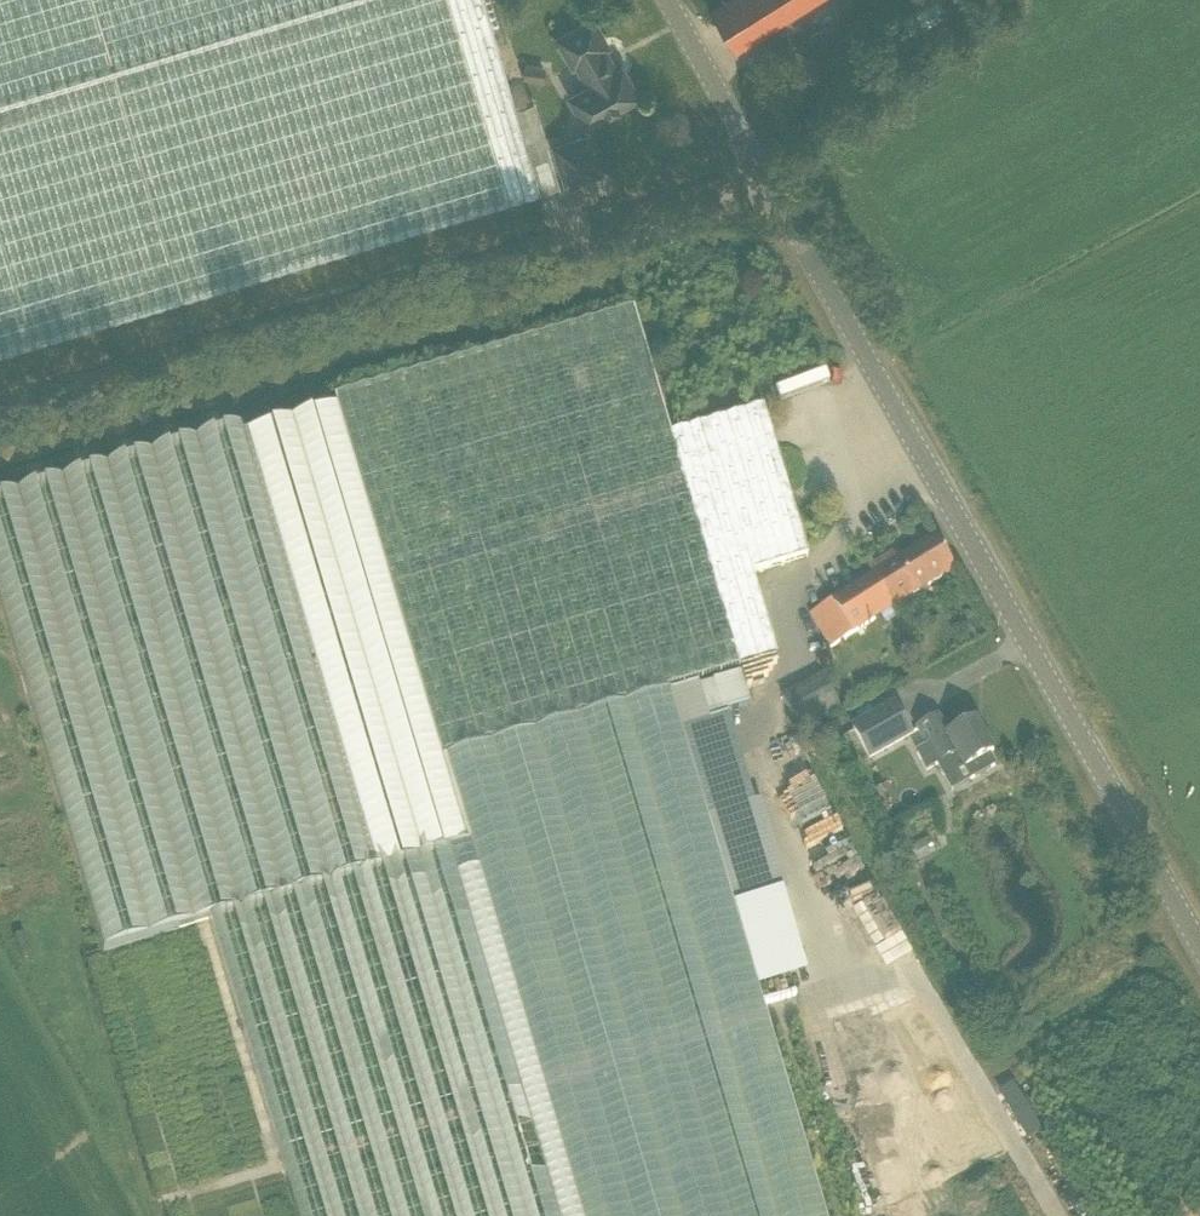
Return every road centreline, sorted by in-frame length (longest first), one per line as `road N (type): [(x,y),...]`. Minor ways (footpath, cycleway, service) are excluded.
road 1 (unclassified): [(1199,948),(764,182)]
road 2 (unclassified): [(0,429),(764,182)]
road 3 (unclassified): [(764,182),(663,0)]

